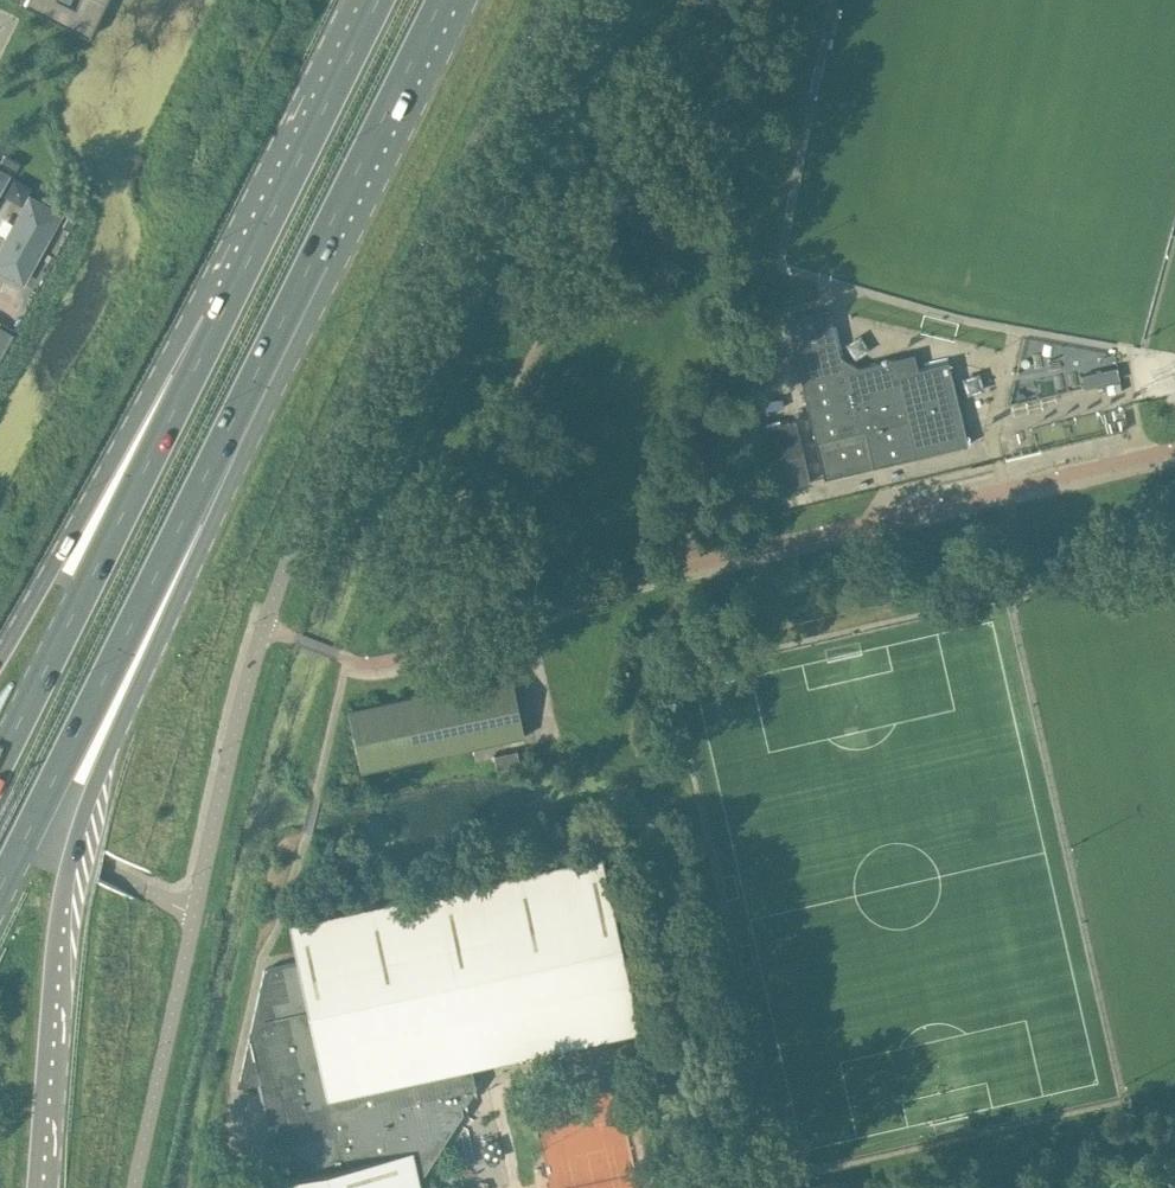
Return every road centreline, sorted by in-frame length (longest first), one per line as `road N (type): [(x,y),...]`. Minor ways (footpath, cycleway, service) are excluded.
road 1 (primary): [(34,1187),(66,879),(118,729),(289,364),(311,263)]
road 2 (primary): [(0,888),(311,263)]
road 3 (primary): [(216,324),(0,759)]
road 4 (primary): [(216,324),(137,415),(0,659)]
road 5 (primary): [(377,0),(216,324)]
road 6 (primary): [(311,263),(443,0)]

